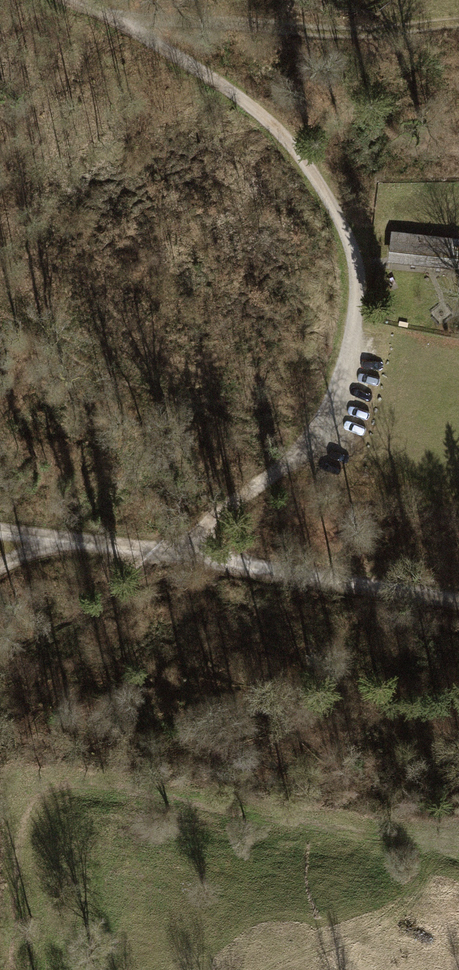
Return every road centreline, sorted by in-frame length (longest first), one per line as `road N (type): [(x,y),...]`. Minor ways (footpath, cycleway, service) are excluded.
road 1 (track): [(64,0),(220,82),(290,137),(339,218),(359,283),(350,360),(315,437),(172,555)]
road 2 (track): [(0,534),(458,598)]
road 3 (track): [(92,17),(180,11),(389,34),(458,23)]

